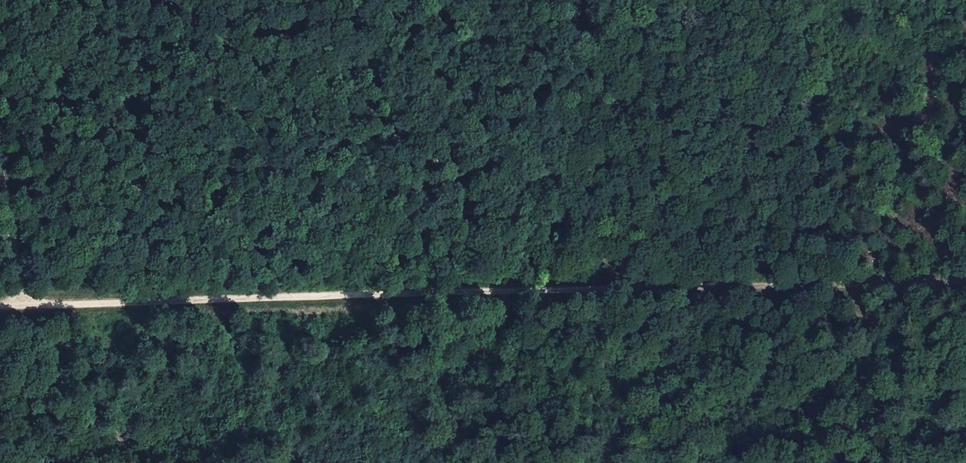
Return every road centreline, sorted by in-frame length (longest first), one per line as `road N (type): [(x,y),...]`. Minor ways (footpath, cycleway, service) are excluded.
road 1 (track): [(12,307),(858,290)]
road 2 (track): [(0,176),(12,307)]

